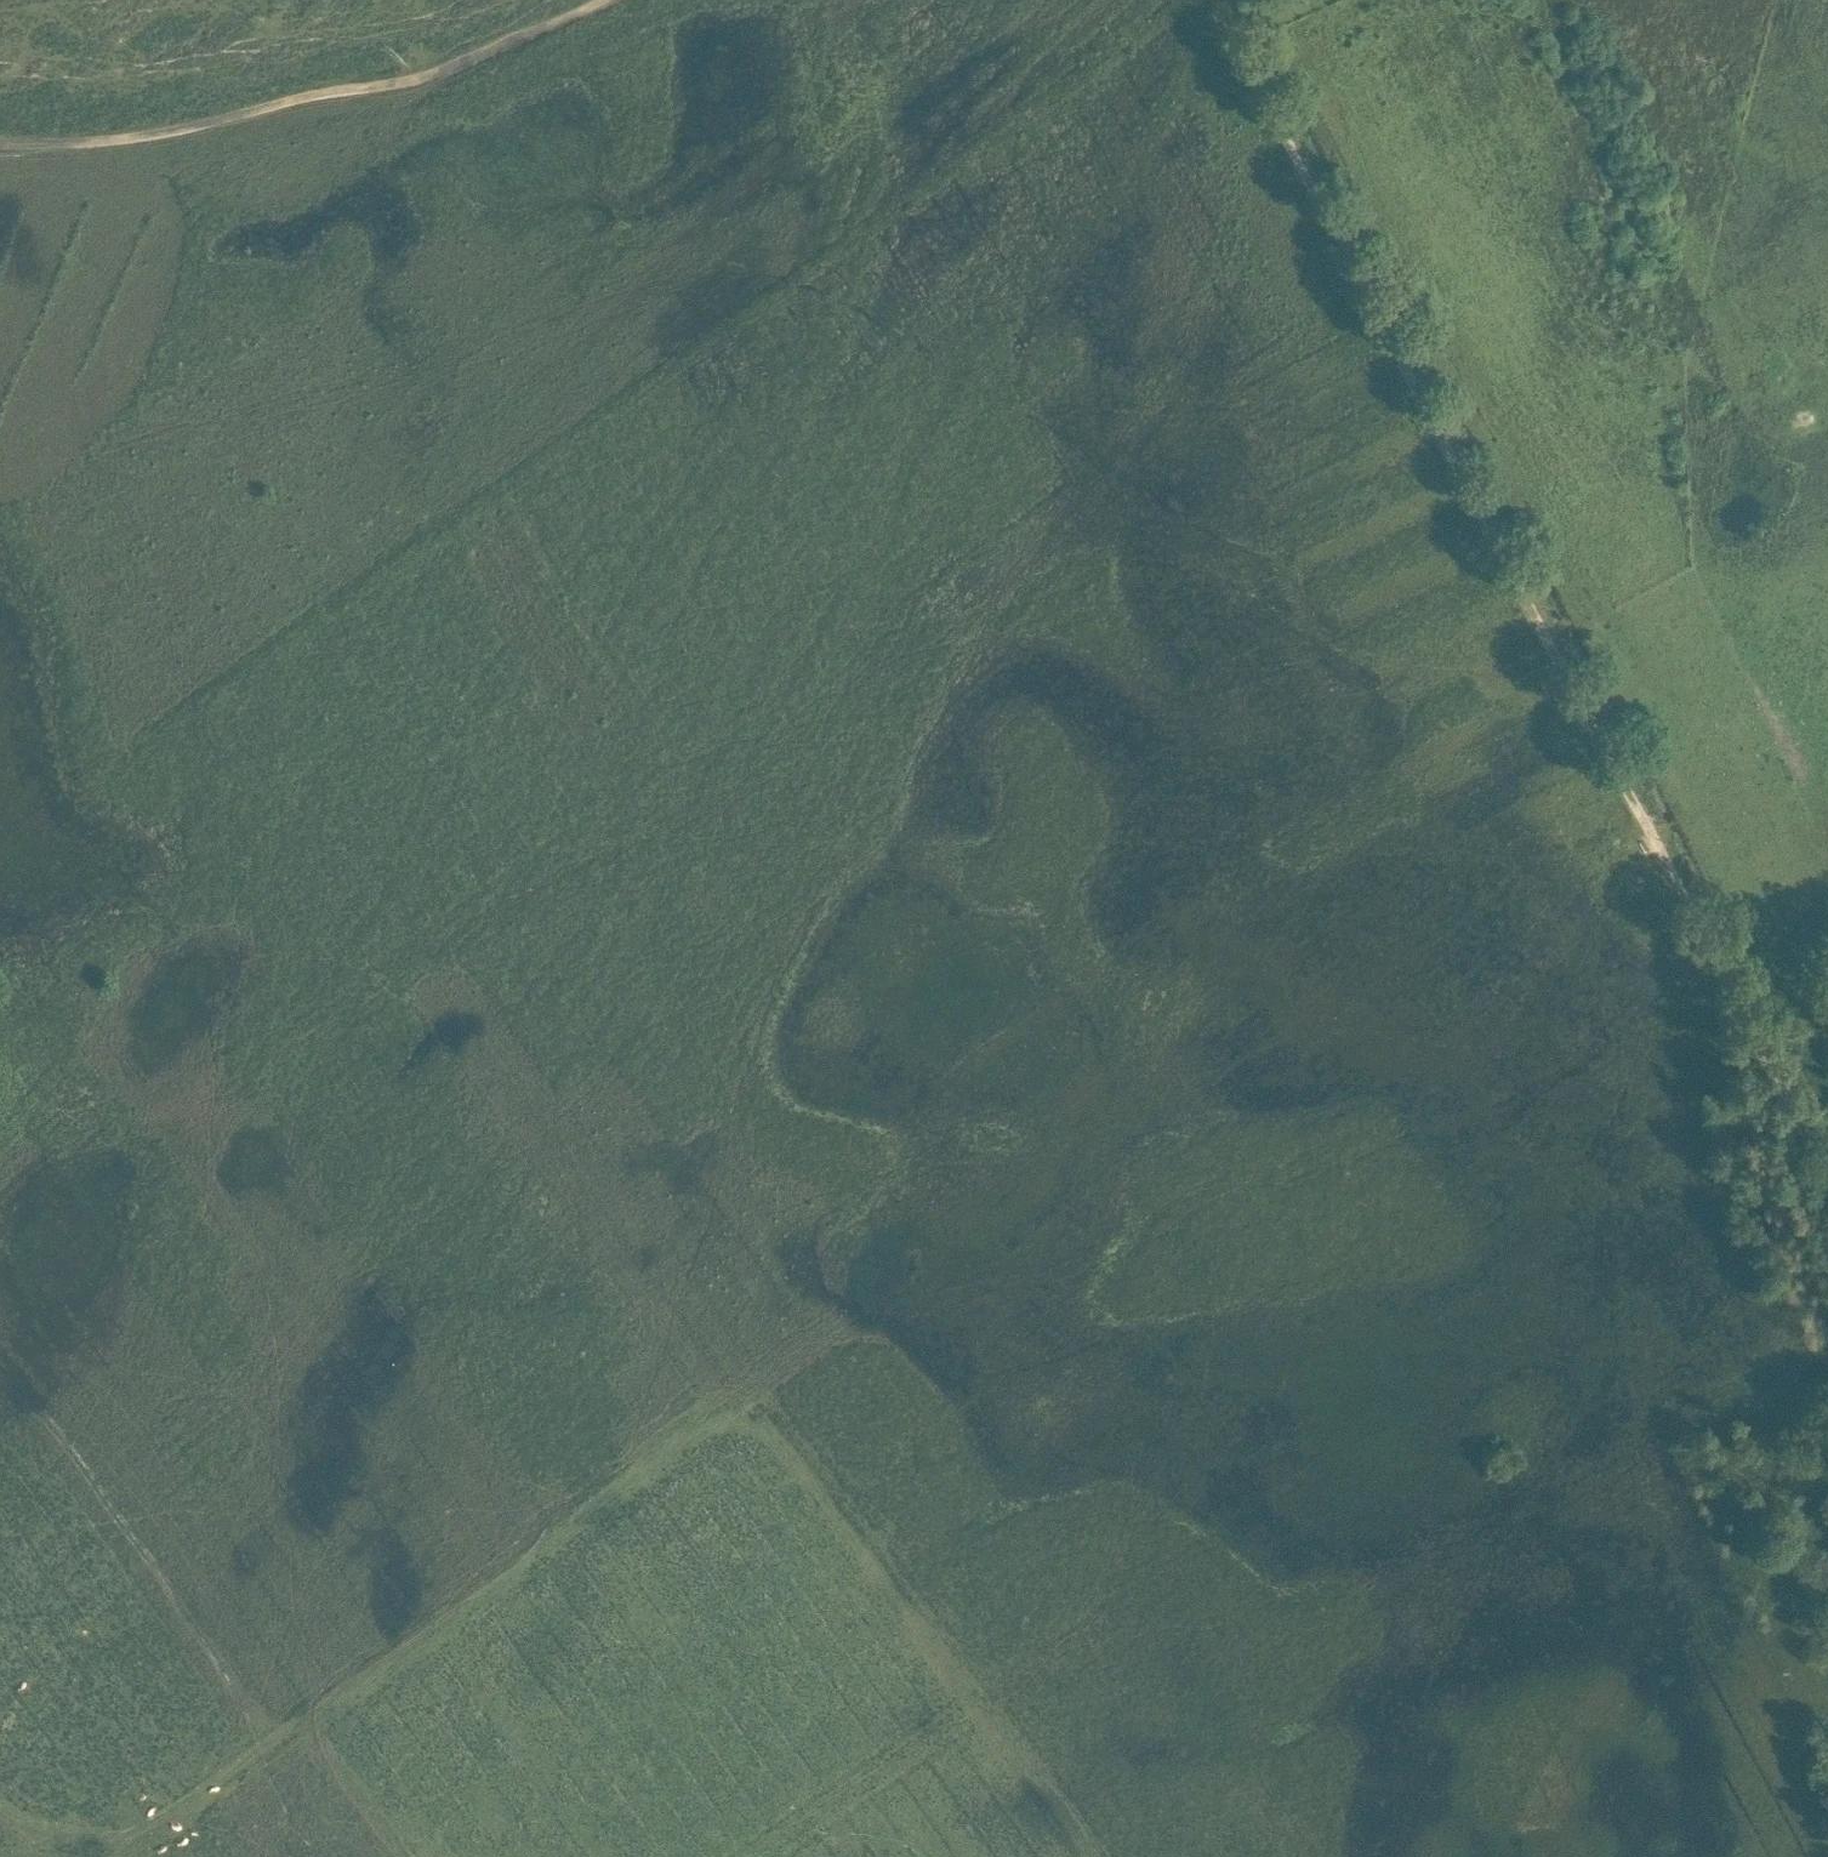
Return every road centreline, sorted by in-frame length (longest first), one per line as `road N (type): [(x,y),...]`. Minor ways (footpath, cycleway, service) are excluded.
road 1 (track): [(1827,1165),(1278,127),(1229,30),(1225,0)]
road 2 (track): [(1827,1033),(1808,999),(1728,974)]

